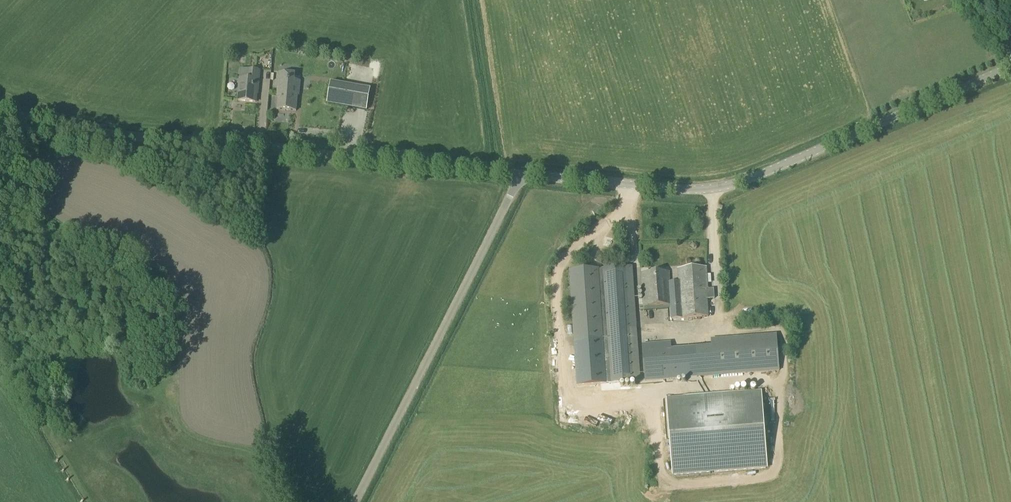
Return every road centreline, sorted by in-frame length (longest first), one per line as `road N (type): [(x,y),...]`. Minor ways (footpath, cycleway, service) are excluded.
road 1 (tertiary): [(0,104),(65,121),(519,174)]
road 2 (tertiary): [(519,174),(701,191),(1010,64)]
road 3 (unclassified): [(354,501),(519,174)]

